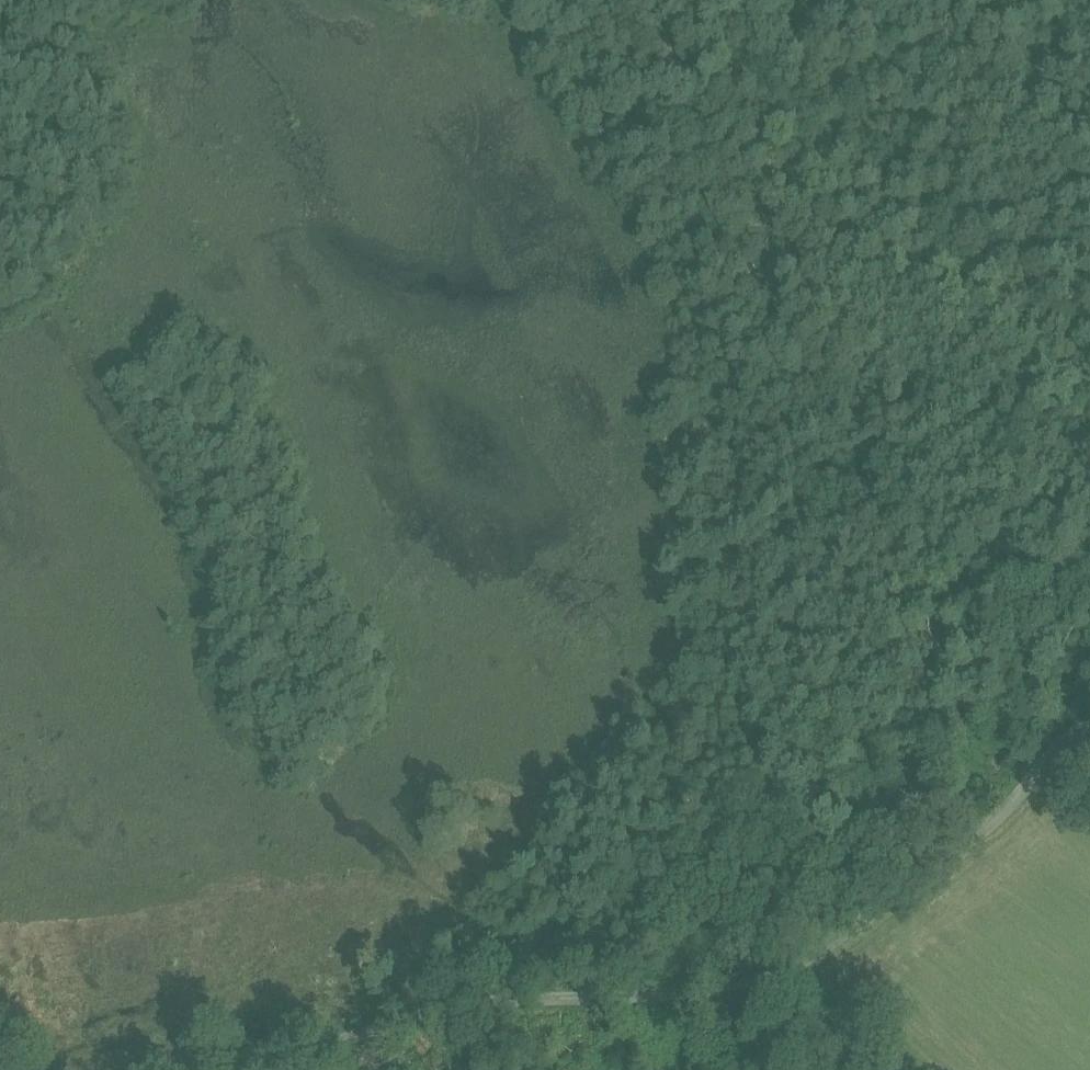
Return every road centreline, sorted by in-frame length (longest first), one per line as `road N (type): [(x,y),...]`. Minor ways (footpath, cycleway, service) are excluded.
road 1 (unclassified): [(275,1069),(446,1009),(609,993),(747,959),(892,879),(1089,734)]

